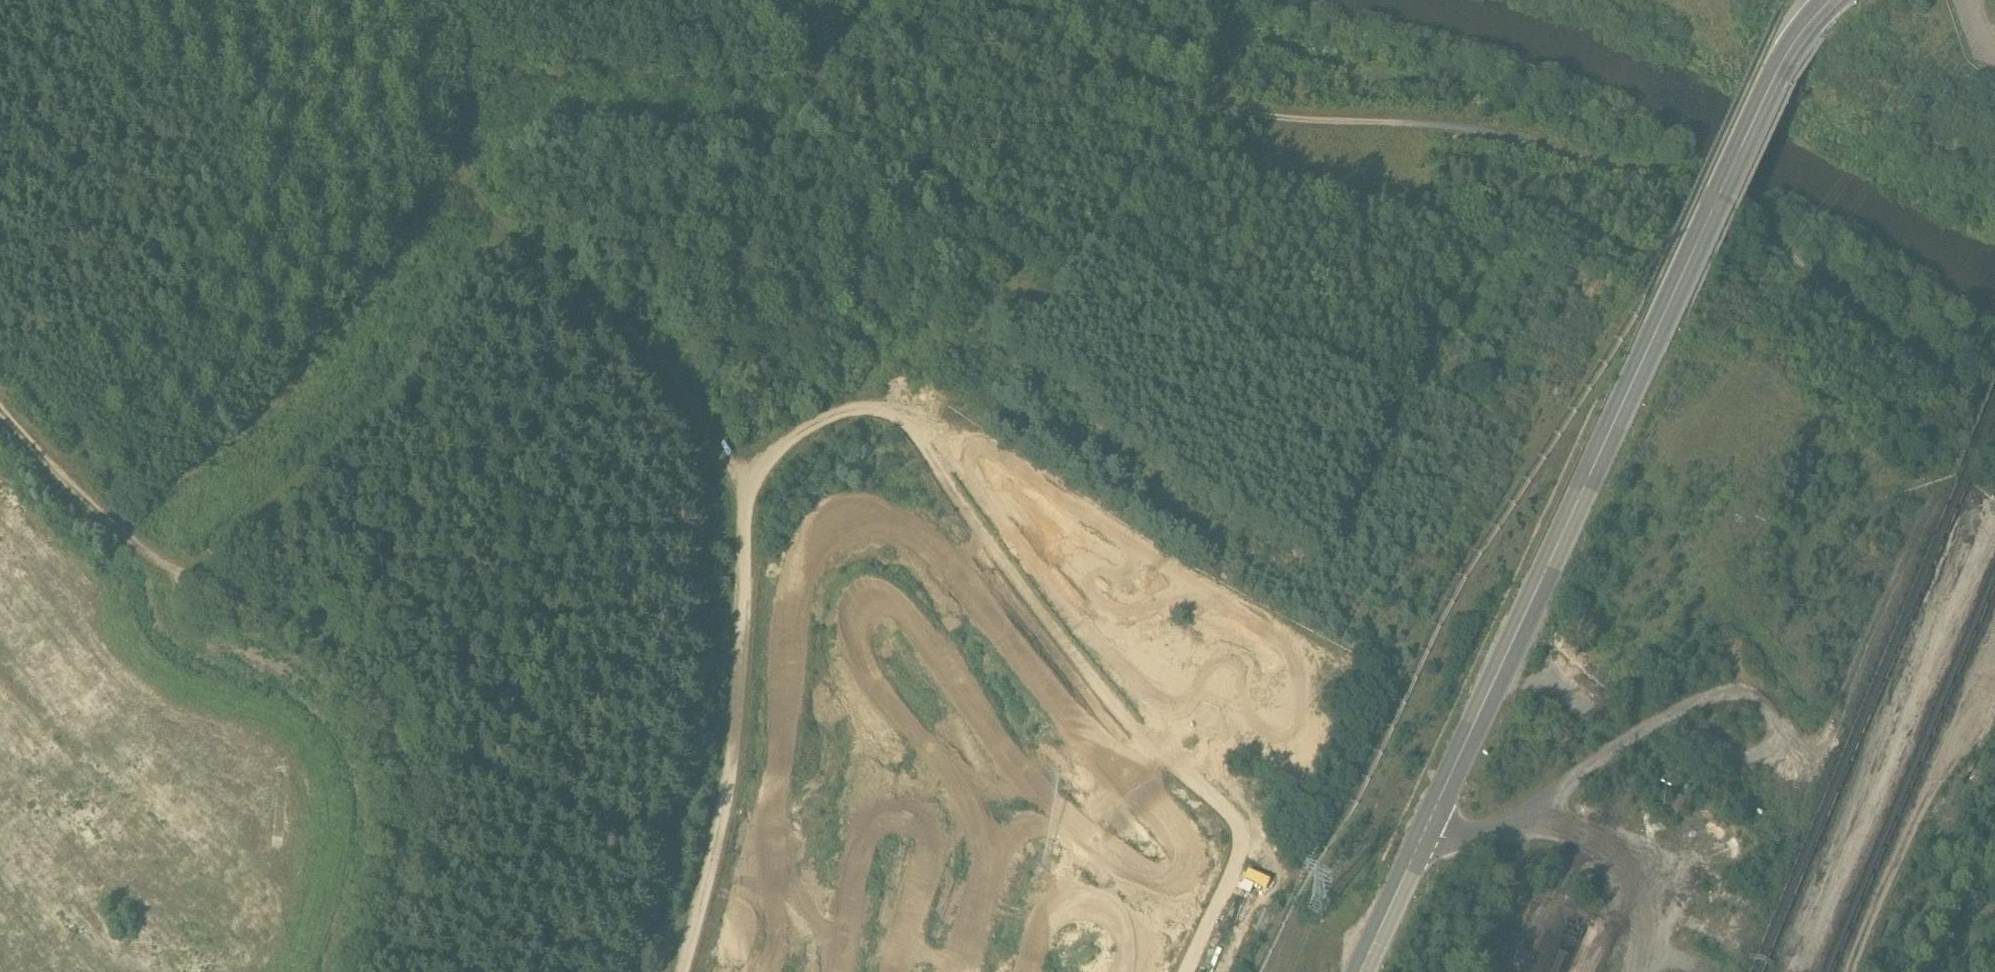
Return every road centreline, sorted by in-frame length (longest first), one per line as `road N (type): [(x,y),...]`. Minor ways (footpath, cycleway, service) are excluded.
road 1 (track): [(0,410),(90,506),(177,578),(206,566),(370,414),(465,268),(499,233),(540,243),(650,345),(729,460),(744,506)]
road 2 (track): [(1000,0),(1044,33),(1182,89),(1266,106),(1454,117),(1681,165),(1746,190),(1884,323),(1994,394)]
road 3 (track): [(744,506),(774,457),(822,422),(885,416),(912,438),(1139,739),(1233,820),(1233,867),(1185,971)]
road 4 (track): [(177,578),(318,662),(364,731),(376,762),(340,971)]
road 5 (track): [(744,506),(747,593),(728,774),(678,971)]

